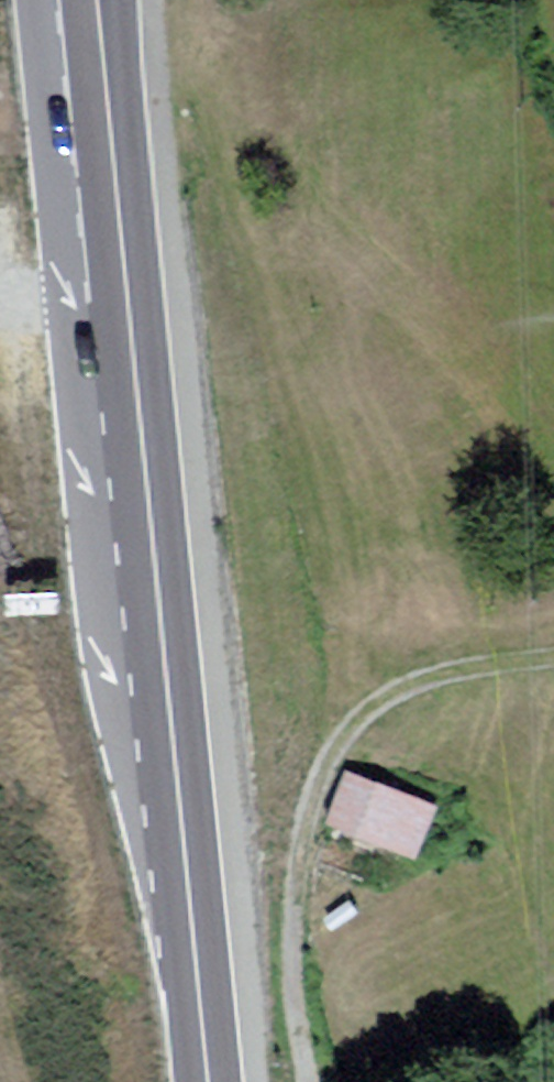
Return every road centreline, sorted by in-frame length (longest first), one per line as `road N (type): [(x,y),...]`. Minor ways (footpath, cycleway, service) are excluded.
road 1 (track): [(308,1081),(296,1016),(295,899),(302,842),(333,753),(361,717),(399,689),(442,674),(553,658)]
road 2 (secondary): [(148,509),(208,1081)]
road 3 (secondary): [(35,0),(47,127),(148,509)]
road 4 (secondary): [(148,509),(101,35)]

